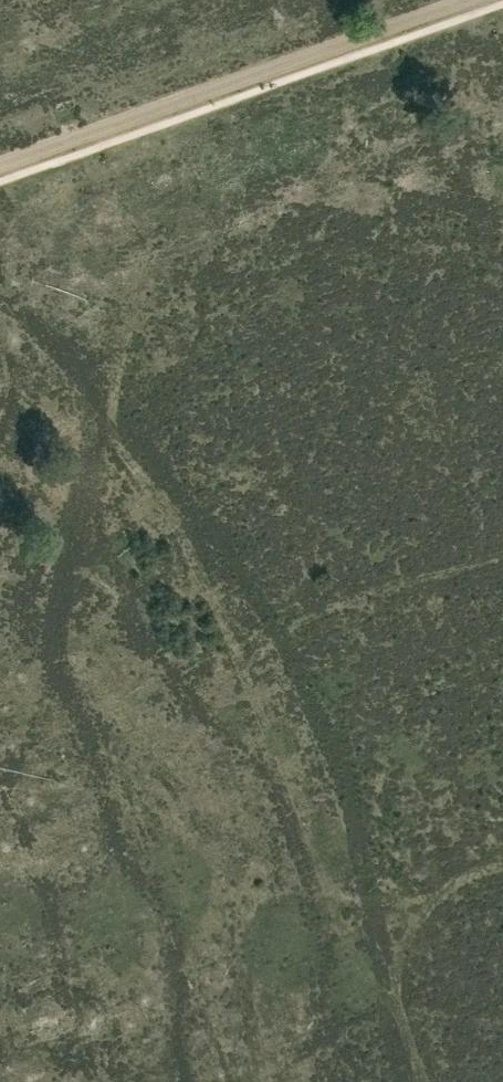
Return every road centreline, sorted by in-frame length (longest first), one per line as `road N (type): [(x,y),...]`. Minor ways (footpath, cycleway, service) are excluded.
road 1 (track): [(0,162),(460,0)]

